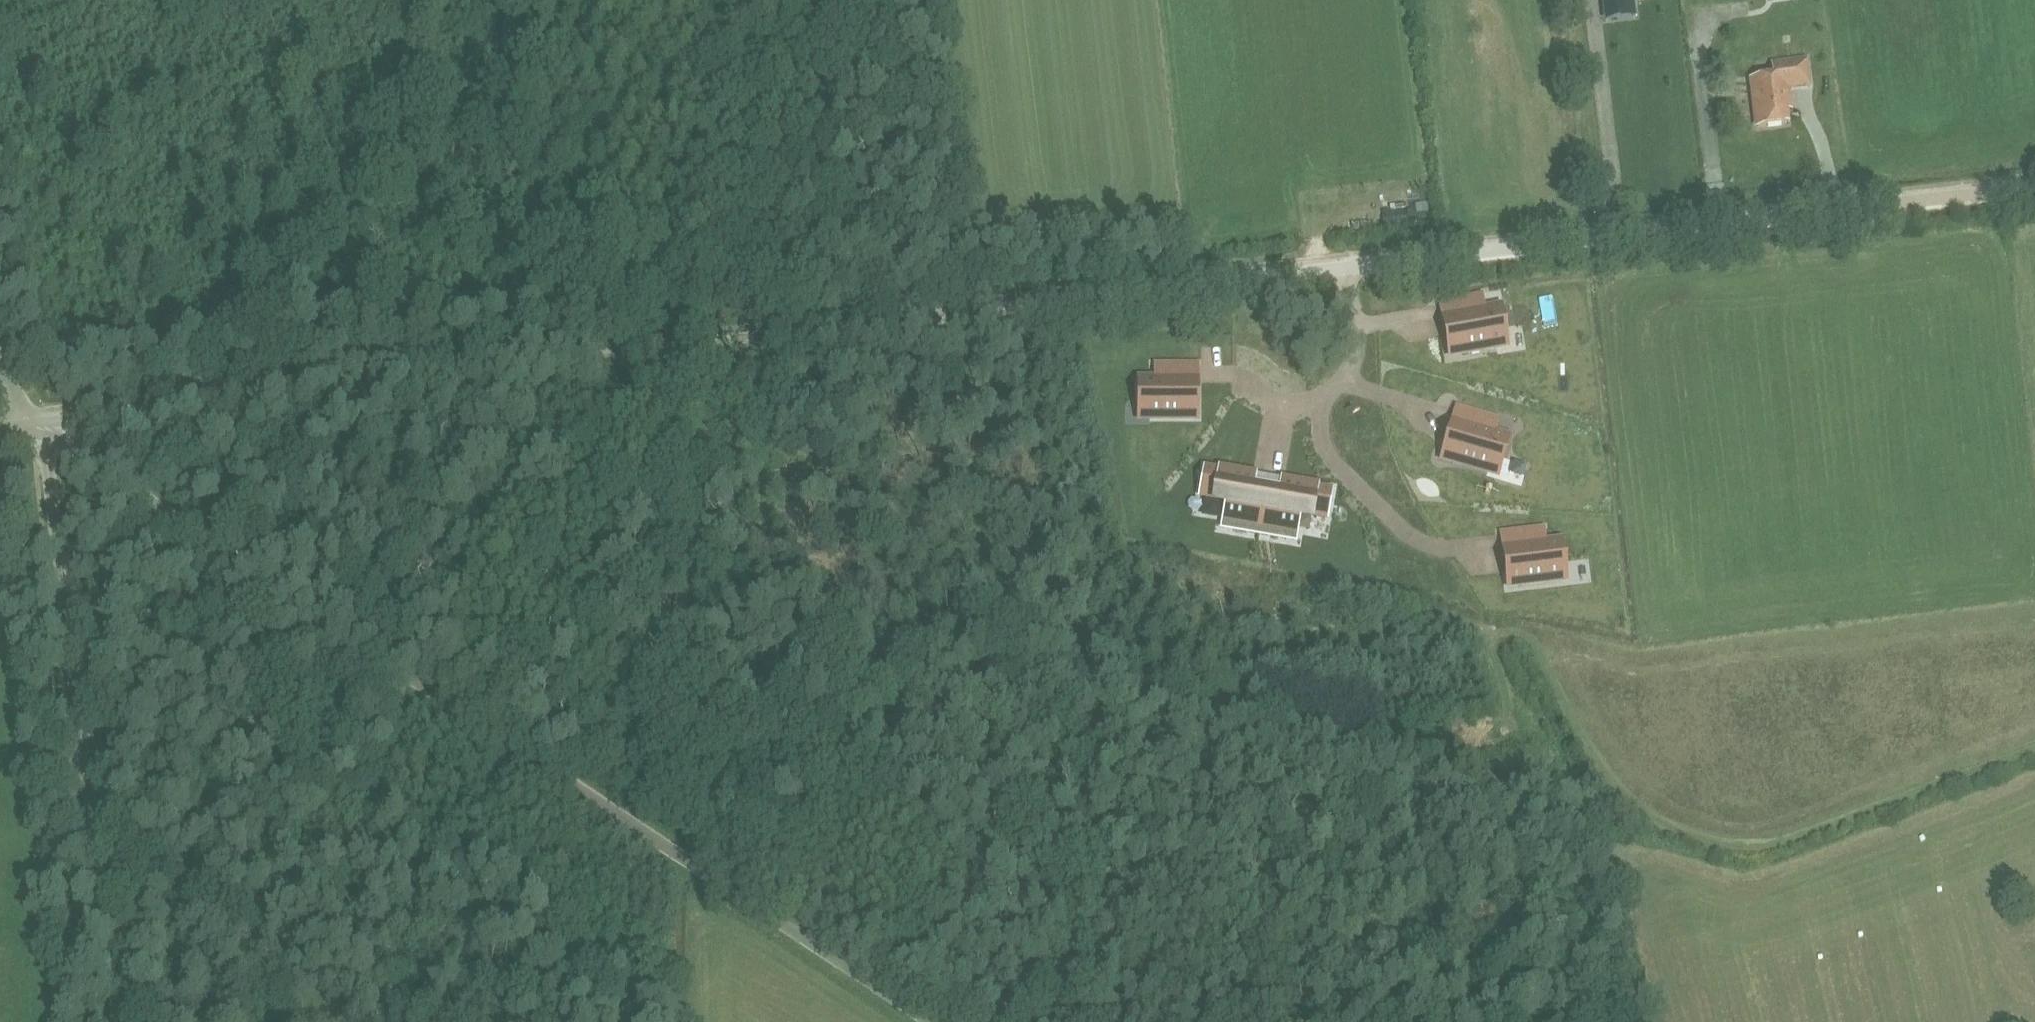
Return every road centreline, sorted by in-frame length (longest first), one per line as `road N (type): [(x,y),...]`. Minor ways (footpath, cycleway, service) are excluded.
road 1 (track): [(34,422),(1536,250)]
road 2 (unclassified): [(936,1021),(34,422)]
road 3 (track): [(34,422),(52,483),(117,1021)]
road 4 (unclassified): [(1536,250),(2034,189)]

